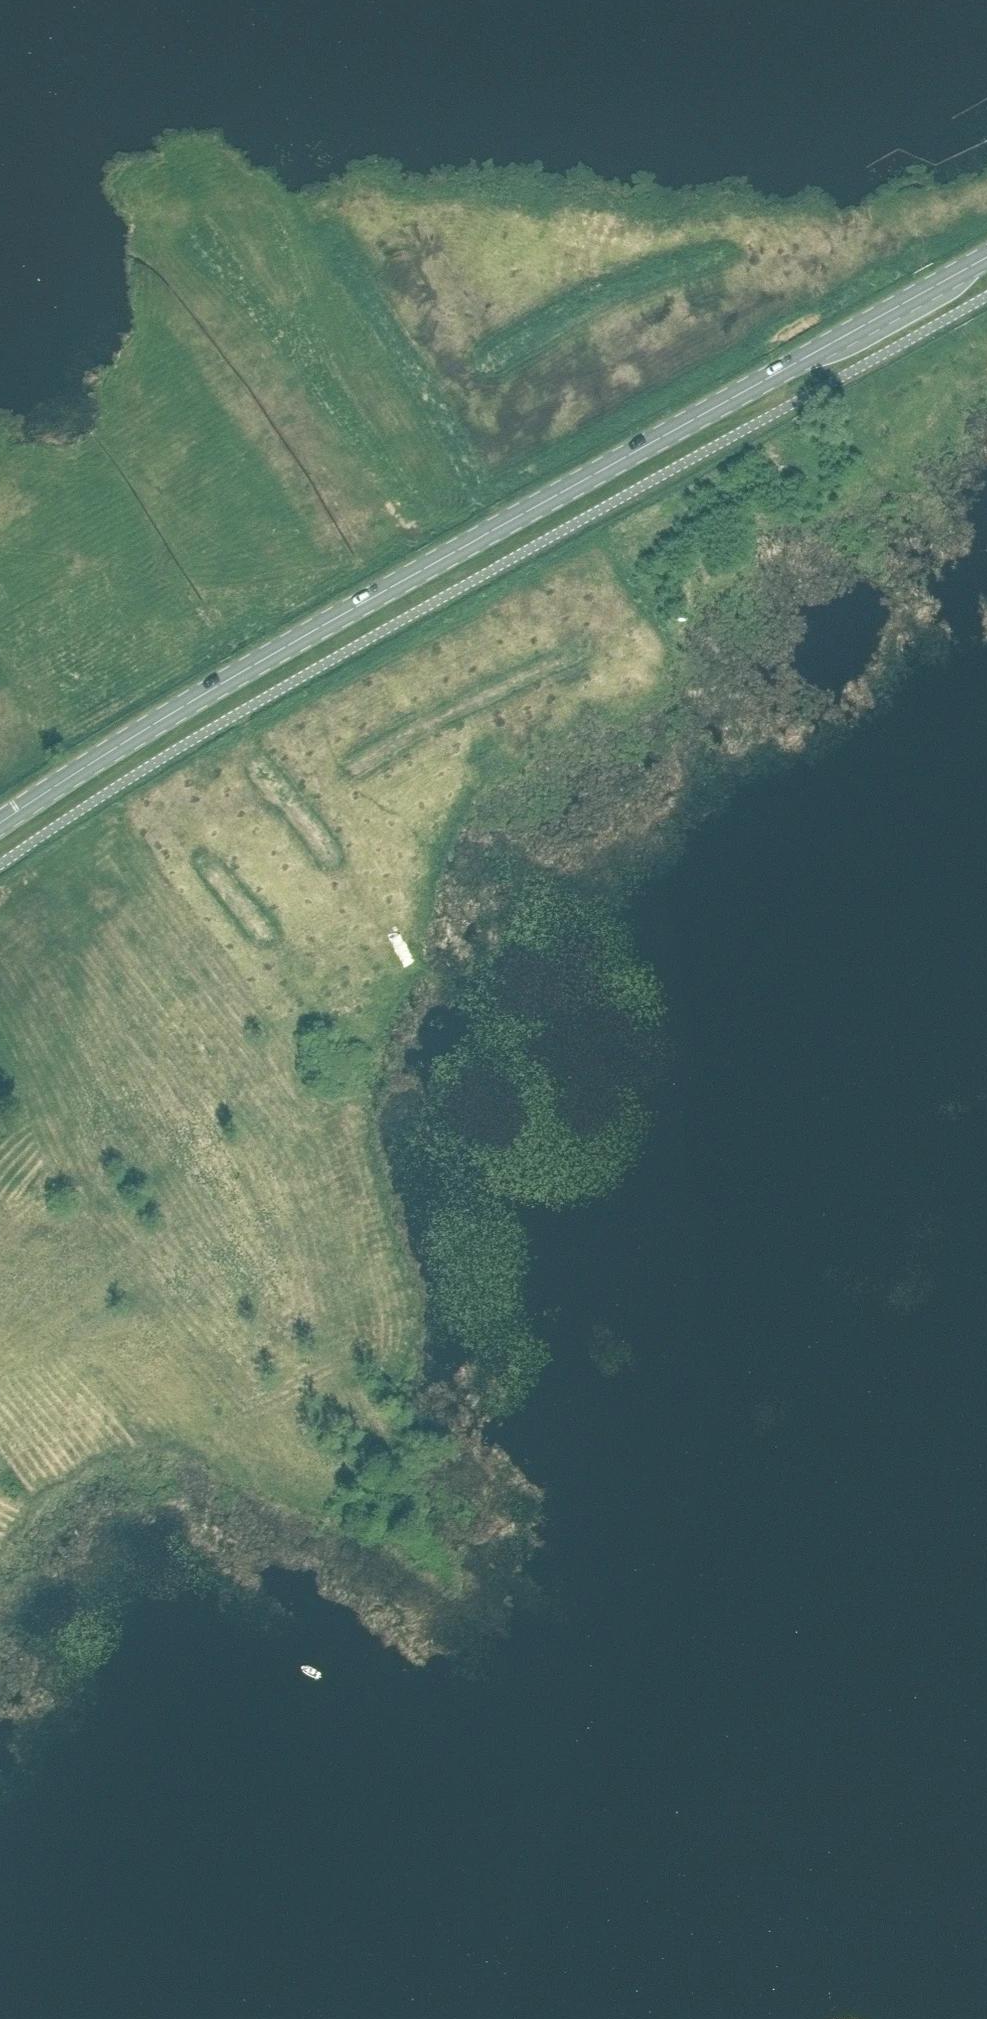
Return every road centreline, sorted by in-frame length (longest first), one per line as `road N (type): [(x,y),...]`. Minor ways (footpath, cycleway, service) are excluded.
road 1 (primary): [(0,822),(230,677),(986,256)]

